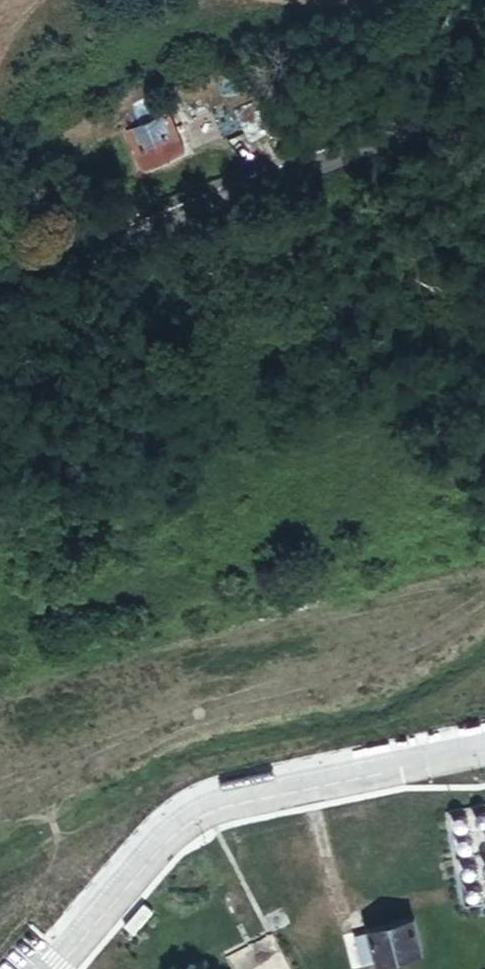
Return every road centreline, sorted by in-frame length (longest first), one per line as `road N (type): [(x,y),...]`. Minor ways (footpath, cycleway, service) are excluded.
road 1 (tertiary): [(0,302),(484,101)]

